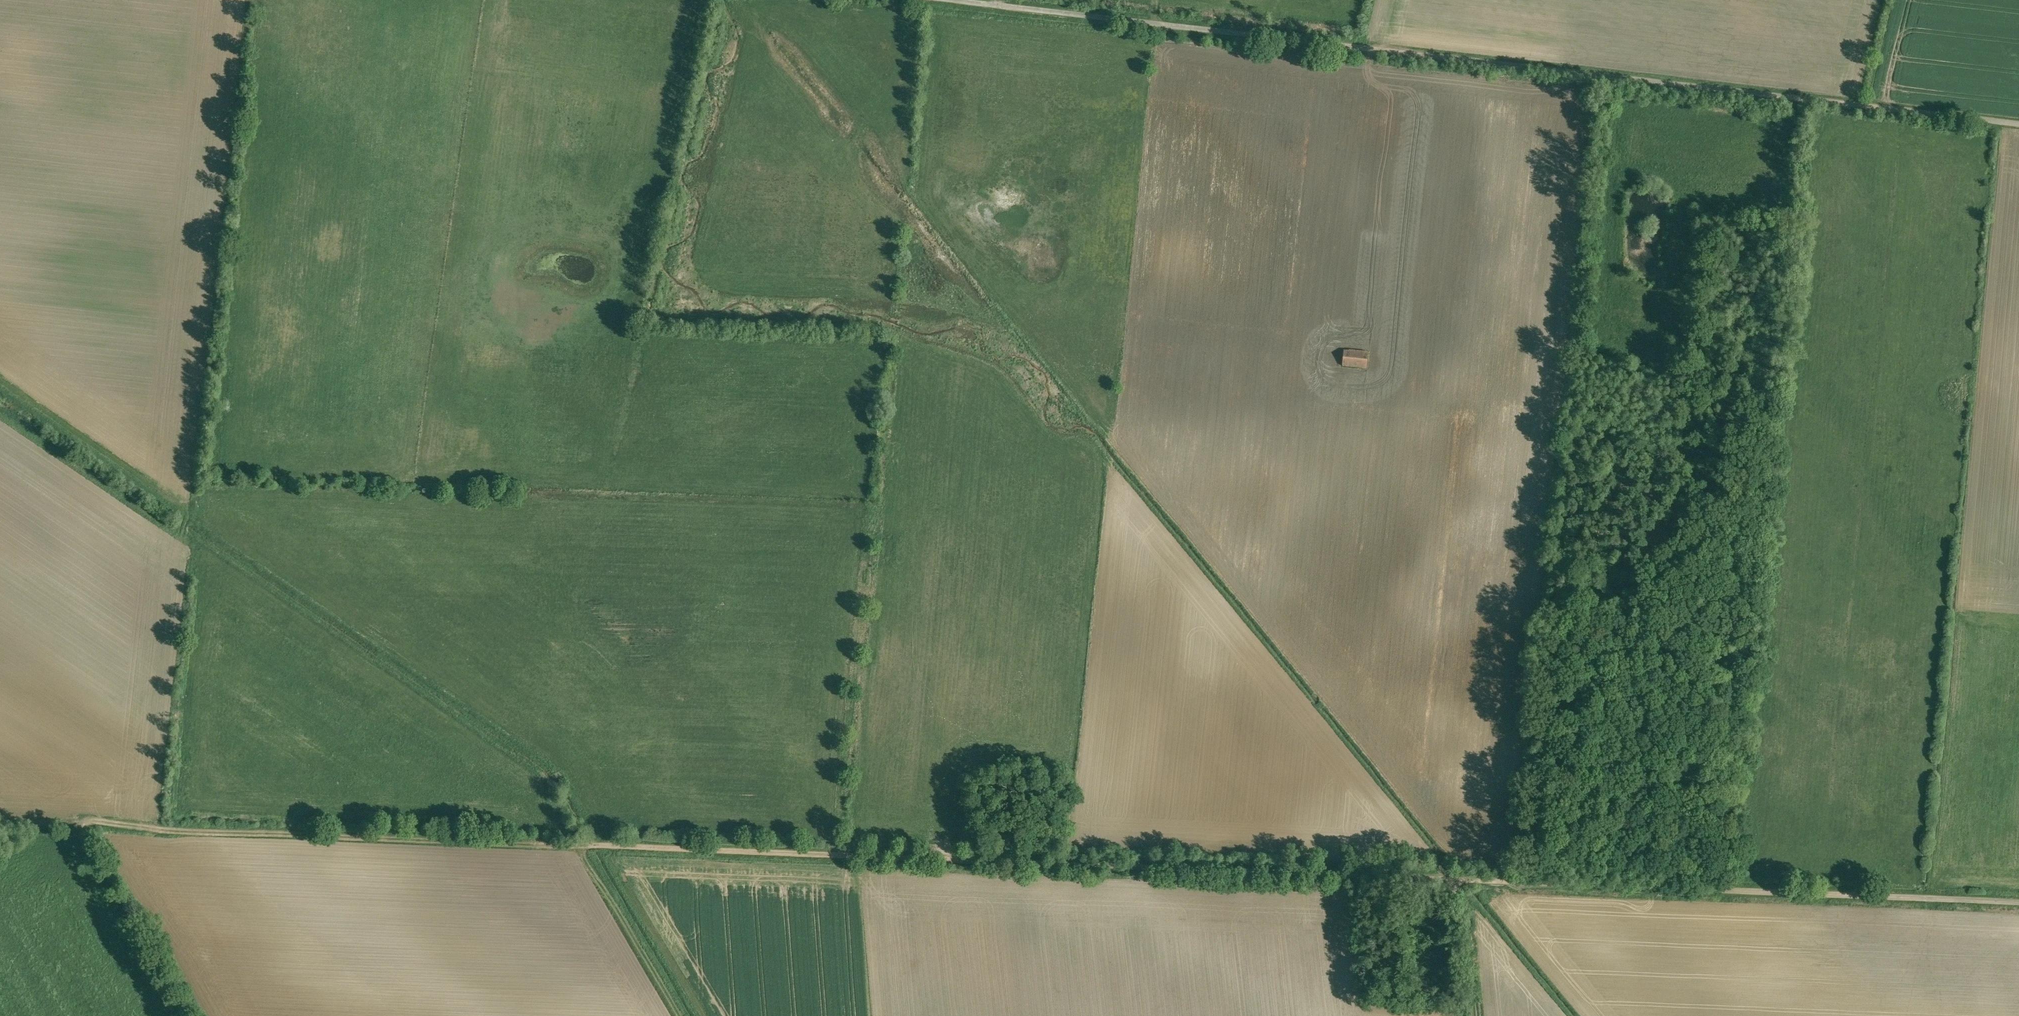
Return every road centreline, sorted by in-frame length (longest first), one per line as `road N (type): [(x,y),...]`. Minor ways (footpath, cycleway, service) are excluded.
road 1 (track): [(91,824),(2018,899)]
road 2 (track): [(2018,117),(1018,0)]
road 3 (track): [(1456,878),(1473,1015)]

